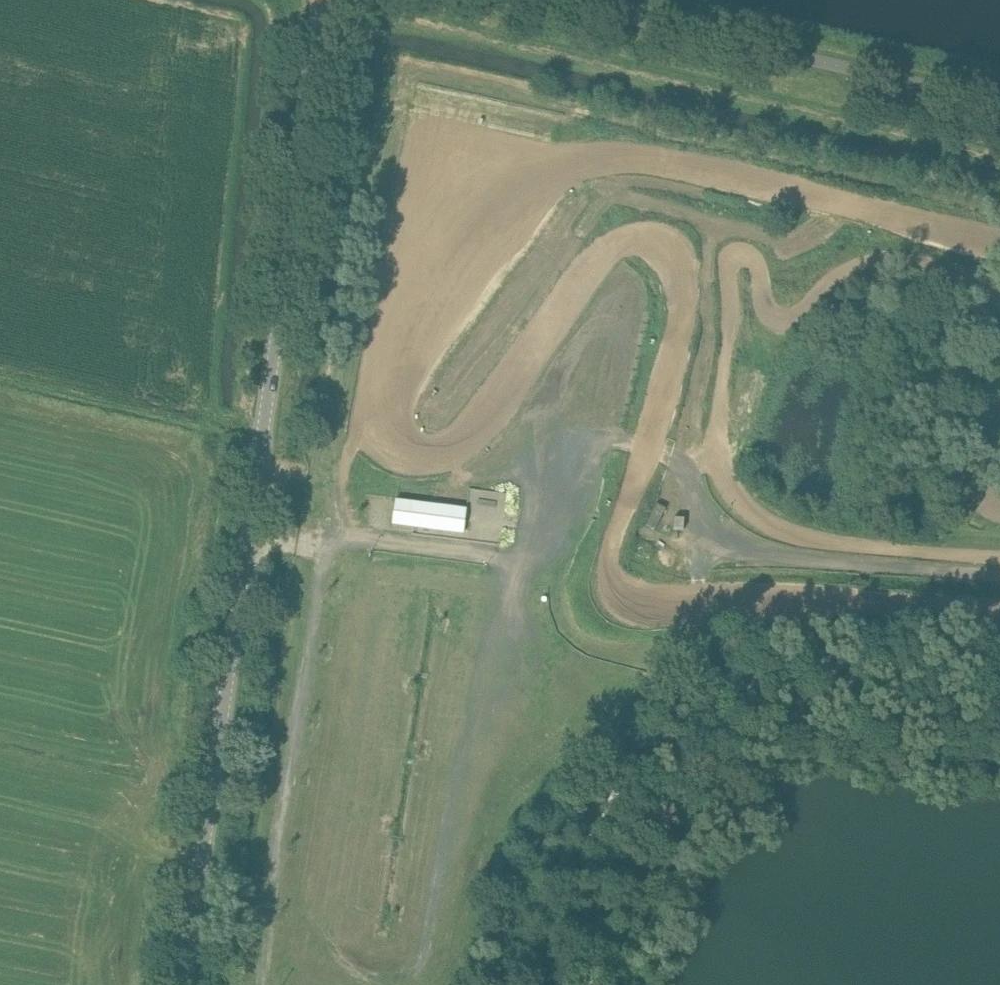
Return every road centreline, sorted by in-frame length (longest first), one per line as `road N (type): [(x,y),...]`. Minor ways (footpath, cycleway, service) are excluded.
road 1 (tertiary): [(184,984),(322,0)]
road 2 (track): [(327,552),(367,539),(513,550),(561,456),(602,438),(648,448),(692,472),(721,527),(740,541),(775,553),(999,577)]
road 3 (track): [(327,552),(283,913),(296,955),(341,984)]
road 4 (track): [(434,984),(460,953),(492,838)]

